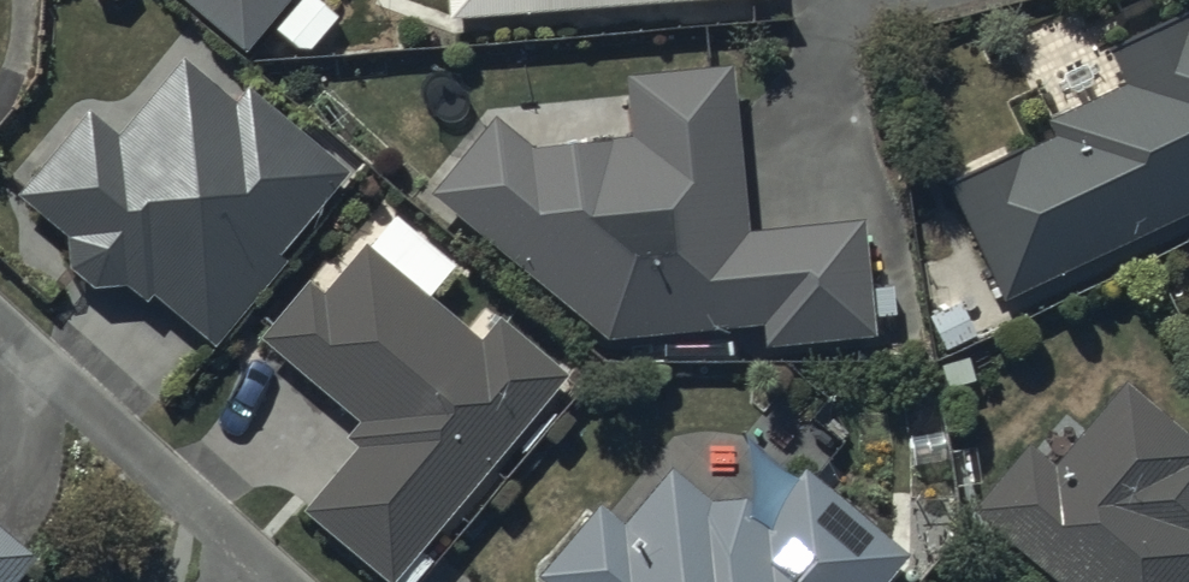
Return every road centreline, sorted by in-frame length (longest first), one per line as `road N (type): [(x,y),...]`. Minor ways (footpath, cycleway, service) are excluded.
road 1 (residential): [(292,581),(0,323)]

